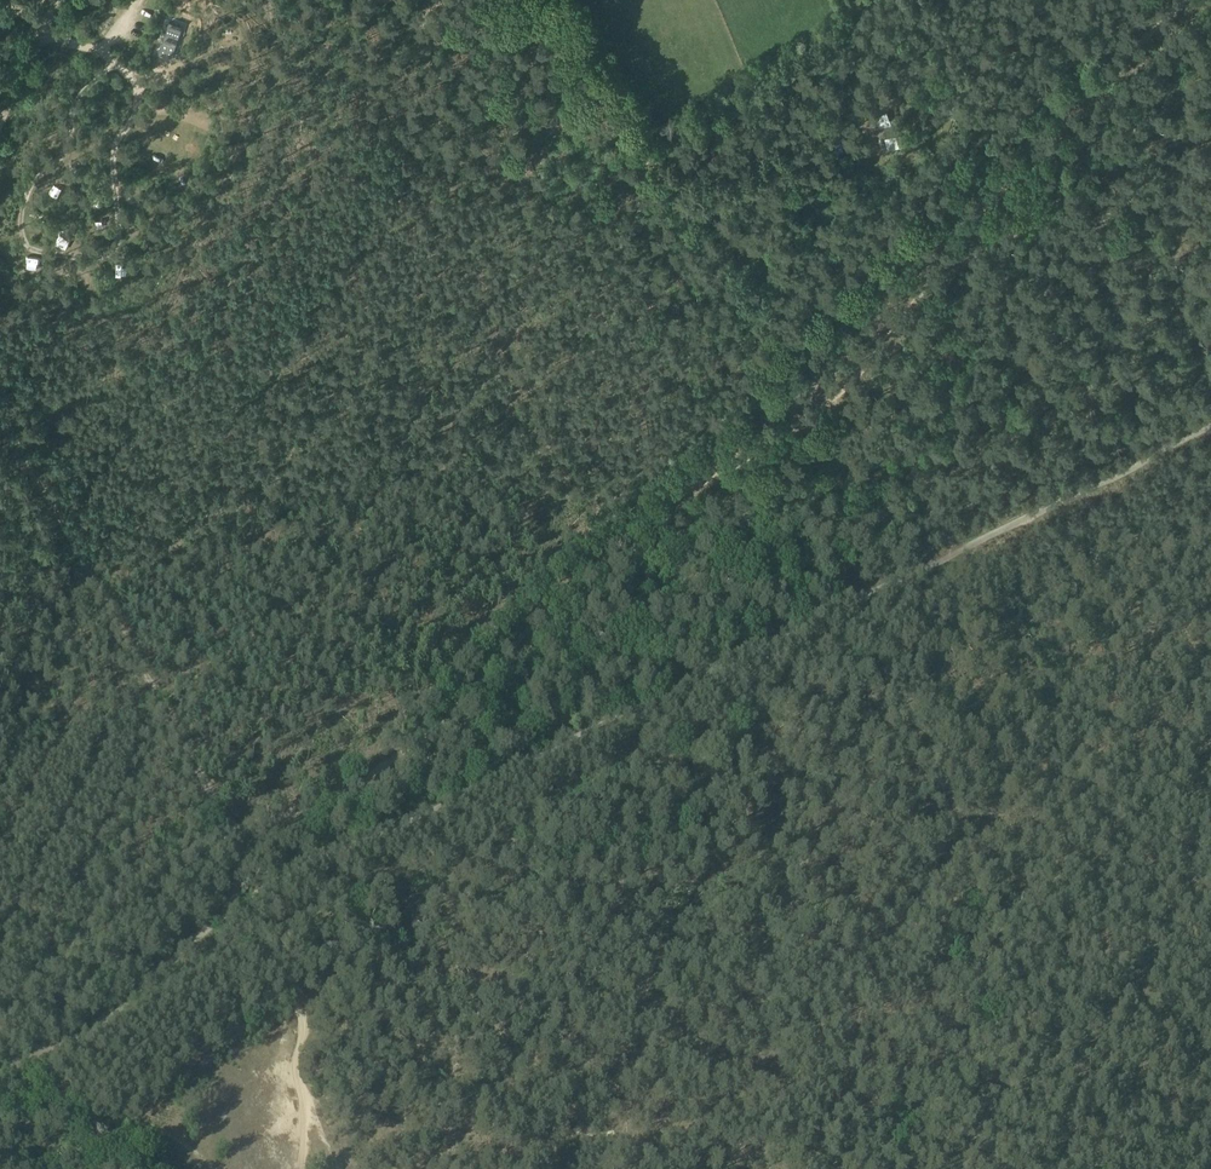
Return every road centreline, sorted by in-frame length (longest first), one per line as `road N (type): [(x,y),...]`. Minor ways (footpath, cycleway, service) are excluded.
road 1 (track): [(947,556),(282,881),(105,1020),(0,1073)]
road 2 (track): [(822,404),(751,459),(658,506),(622,536),(393,761),(129,877),(0,1017)]
road 3 (track): [(822,404),(879,355),(1060,125),(1182,0)]
road 4 (track): [(236,828),(0,410)]
road 5 (track): [(822,404),(572,0)]
road 6 (track): [(947,556),(950,610),(976,654),(1071,712),(1159,740),(1210,769)]
road 7 (track): [(236,828),(234,940),(244,964),(282,998),(299,1027),(289,1140),(299,1168)]
road 8 (track): [(1210,425),(947,556)]
road 9 (track): [(947,556),(941,519),(891,440),(864,428),(847,404),(822,404)]
road 10 (track): [(54,0),(0,118)]

